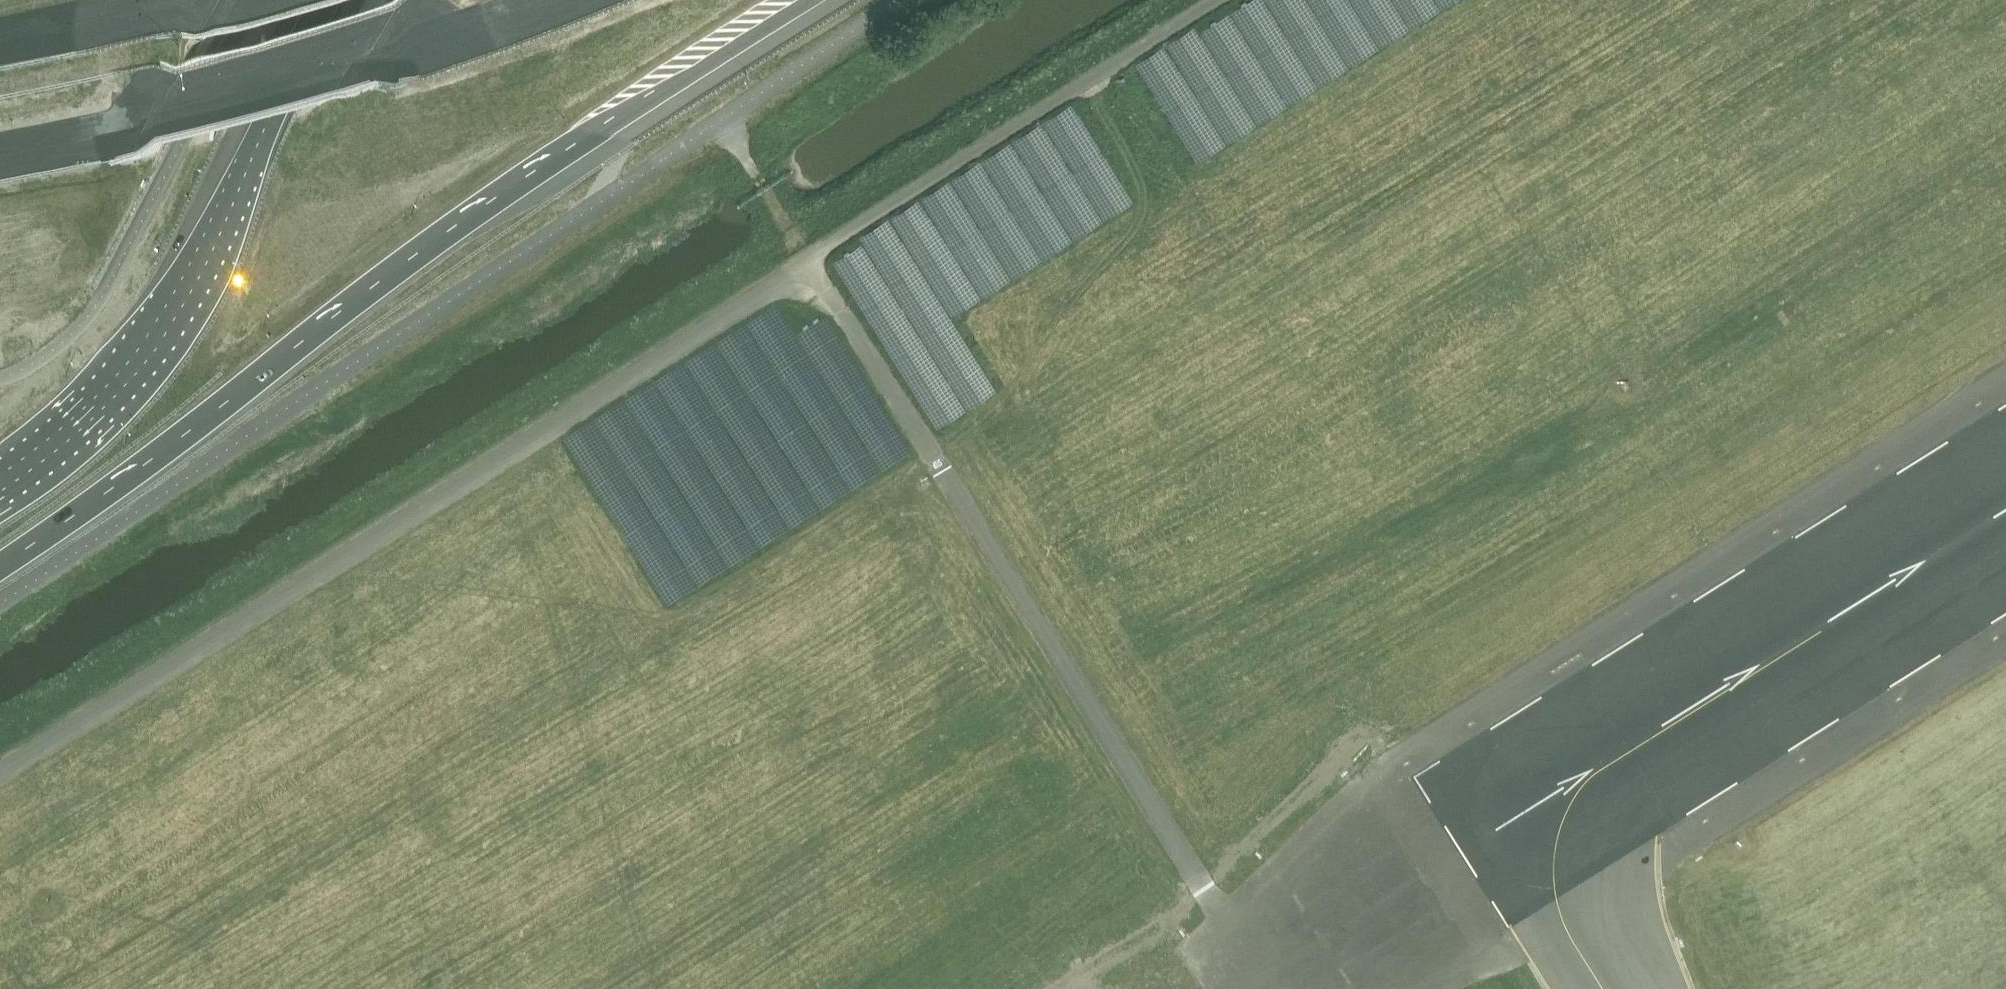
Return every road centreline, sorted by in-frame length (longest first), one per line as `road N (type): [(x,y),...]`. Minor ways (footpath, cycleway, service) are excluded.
road 1 (motorway): [(0,565),(452,227),(614,117),(810,0)]
road 2 (motorway): [(318,0),(170,311),(106,393),(0,482)]
road 3 (motorway): [(0,149),(361,62),(539,0)]
road 4 (motorway): [(199,0),(0,44)]

